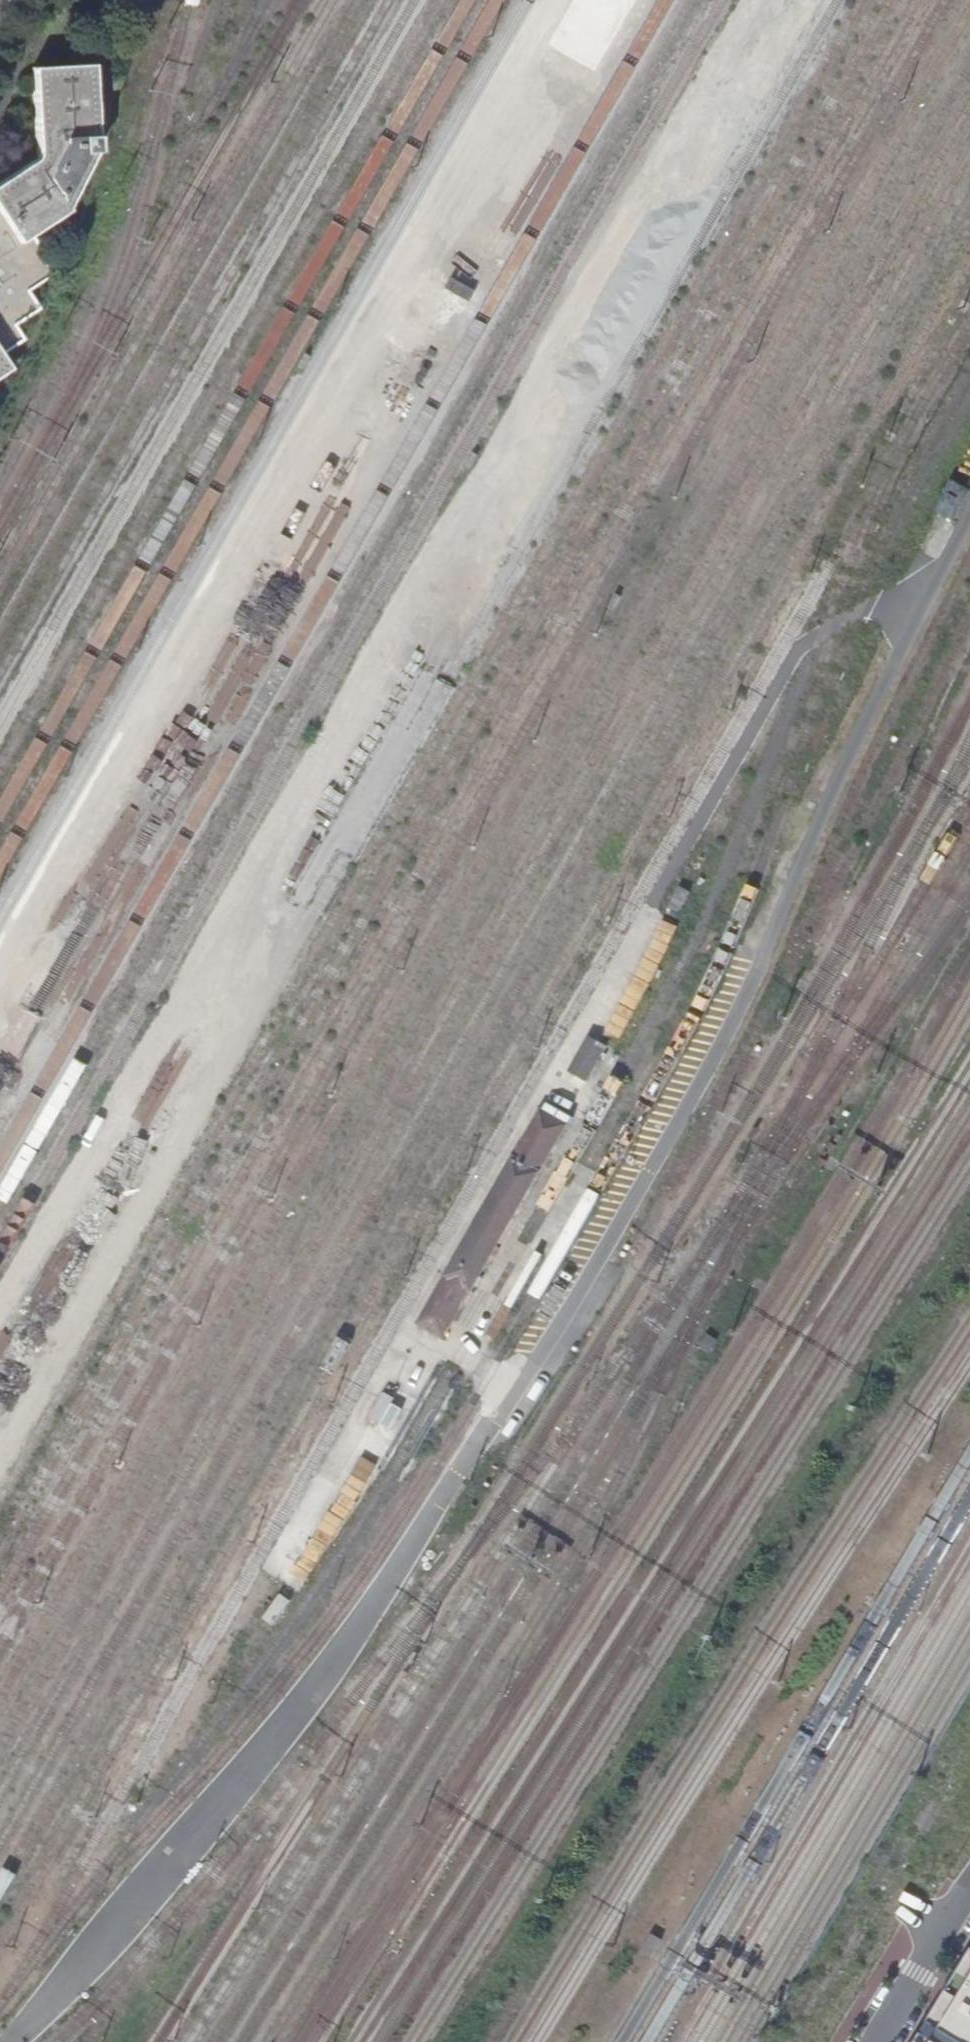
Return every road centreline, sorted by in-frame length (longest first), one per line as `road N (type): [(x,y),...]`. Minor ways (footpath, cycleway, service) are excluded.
road 1 (residential): [(878,2041),(969,1888)]

